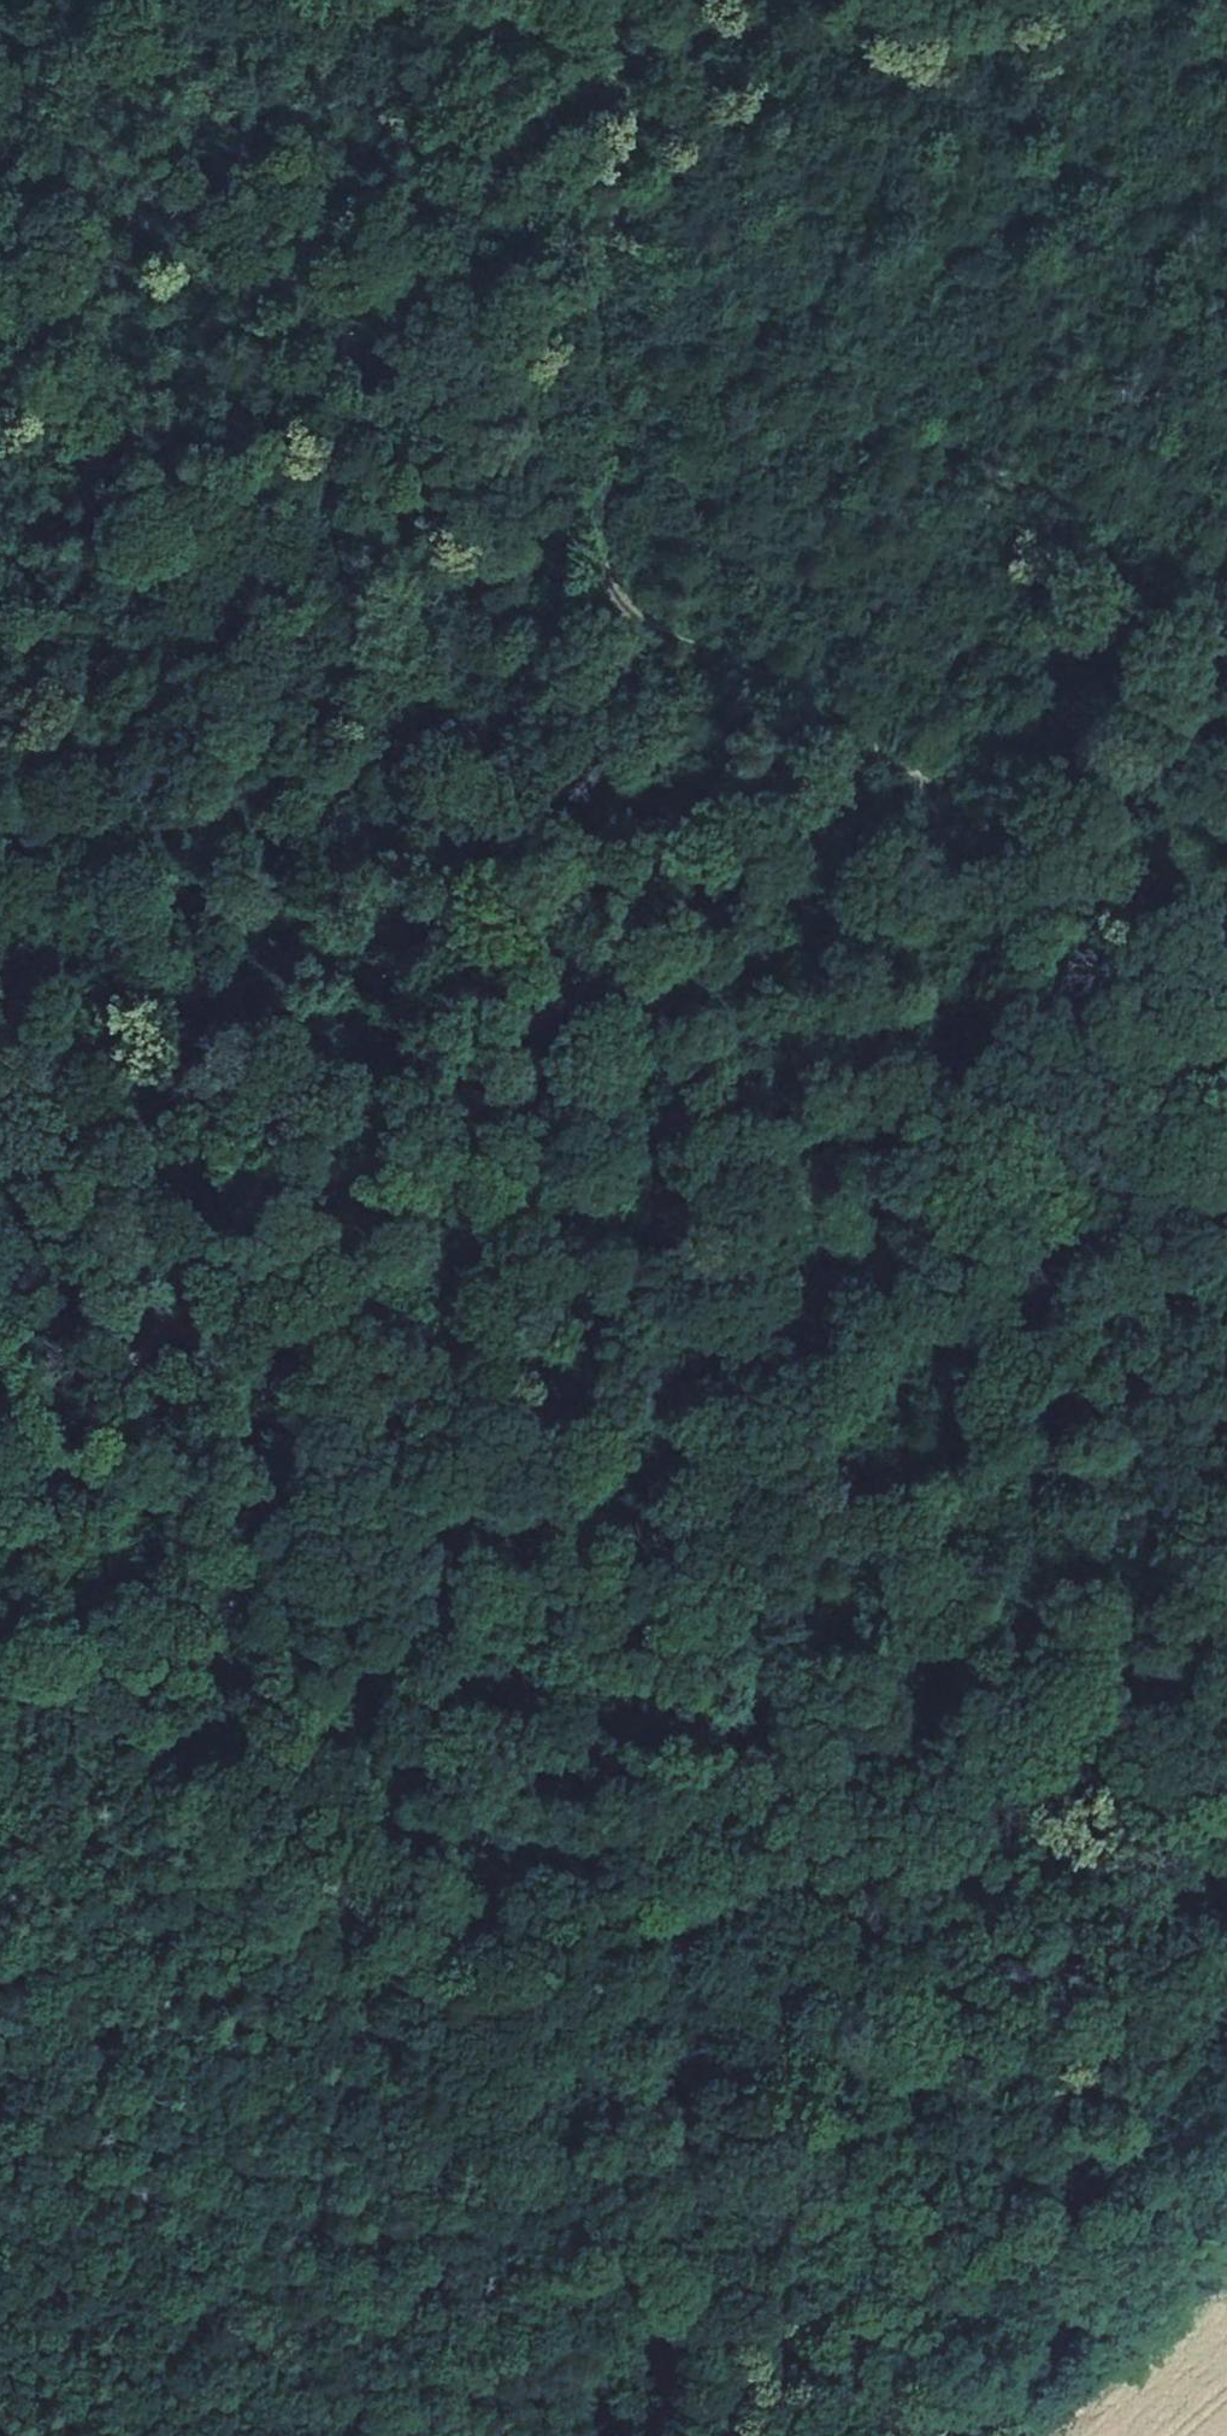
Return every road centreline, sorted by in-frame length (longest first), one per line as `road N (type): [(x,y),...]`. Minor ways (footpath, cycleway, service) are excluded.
road 1 (track): [(1226,360),(1204,366),(0,1471)]

